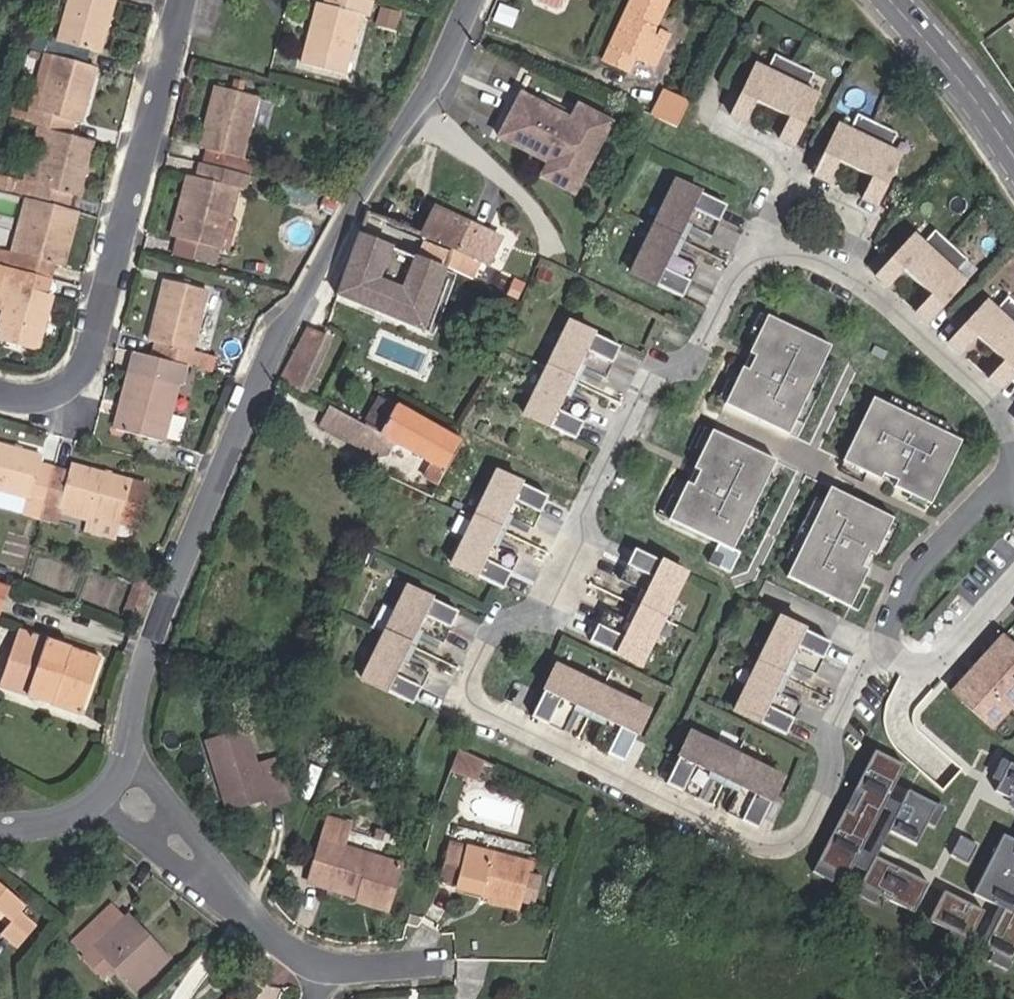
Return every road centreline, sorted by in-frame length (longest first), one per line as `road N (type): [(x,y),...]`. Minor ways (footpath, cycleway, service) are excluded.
road 1 (residential): [(1013,490),(915,585),(831,733),(834,769),(814,836),(784,847),(757,844),(470,700),(508,621),(549,616),(593,543),(588,517),(667,365),(709,364),(753,278),(778,265),(816,263),(865,276),(1008,421),(1013,442)]
road 2 (residential): [(466,0),(408,131),(315,297),(274,340),(148,650),(131,759)]
road 3 (residential): [(0,392),(35,401),(54,396),(76,373),(177,0)]
road 4 (tertiary): [(887,0),(1013,158)]
road 5 (residential): [(312,967),(445,961)]
road 6 (residential): [(235,910),(218,860),(177,803)]

